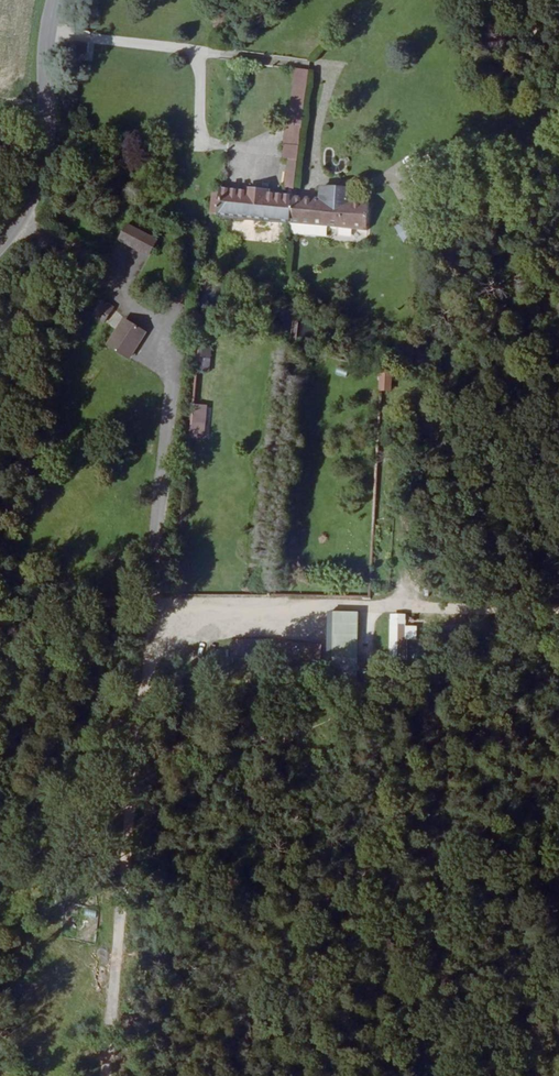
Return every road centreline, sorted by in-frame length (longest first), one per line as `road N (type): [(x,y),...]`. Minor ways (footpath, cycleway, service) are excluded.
road 1 (track): [(177,336),(101,1075)]
road 2 (track): [(0,611),(149,600),(558,613)]
road 3 (tertiary): [(0,245),(28,205),(44,157),(54,0)]

